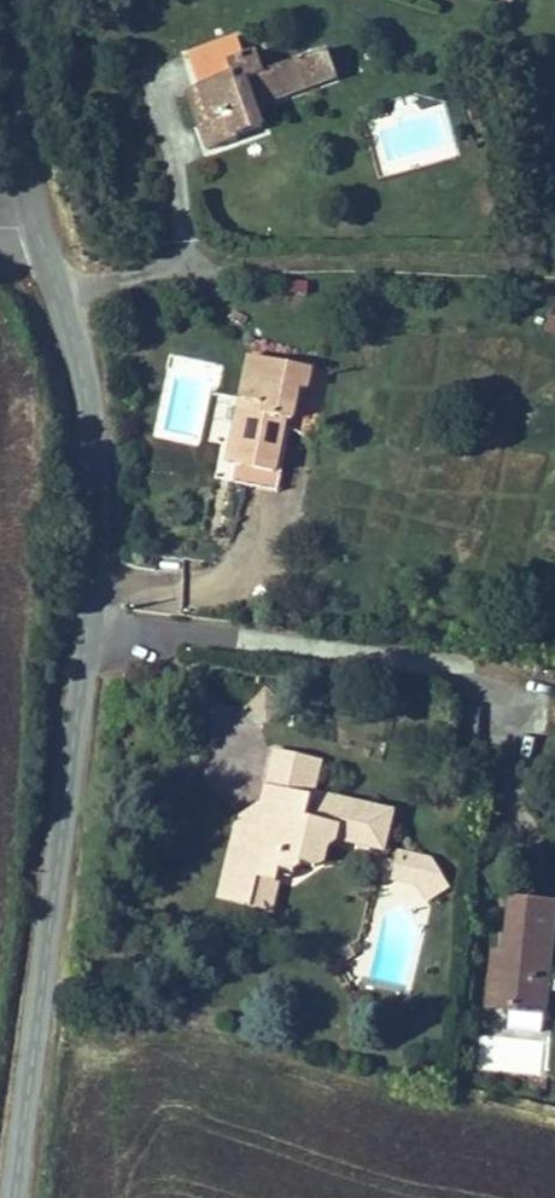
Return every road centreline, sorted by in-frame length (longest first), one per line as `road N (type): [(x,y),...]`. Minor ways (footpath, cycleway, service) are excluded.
road 1 (tertiary): [(36,224),(79,365),(92,433),(94,516),(91,625),(15,1197)]
road 2 (tertiary): [(8,0),(21,157),(36,224)]

